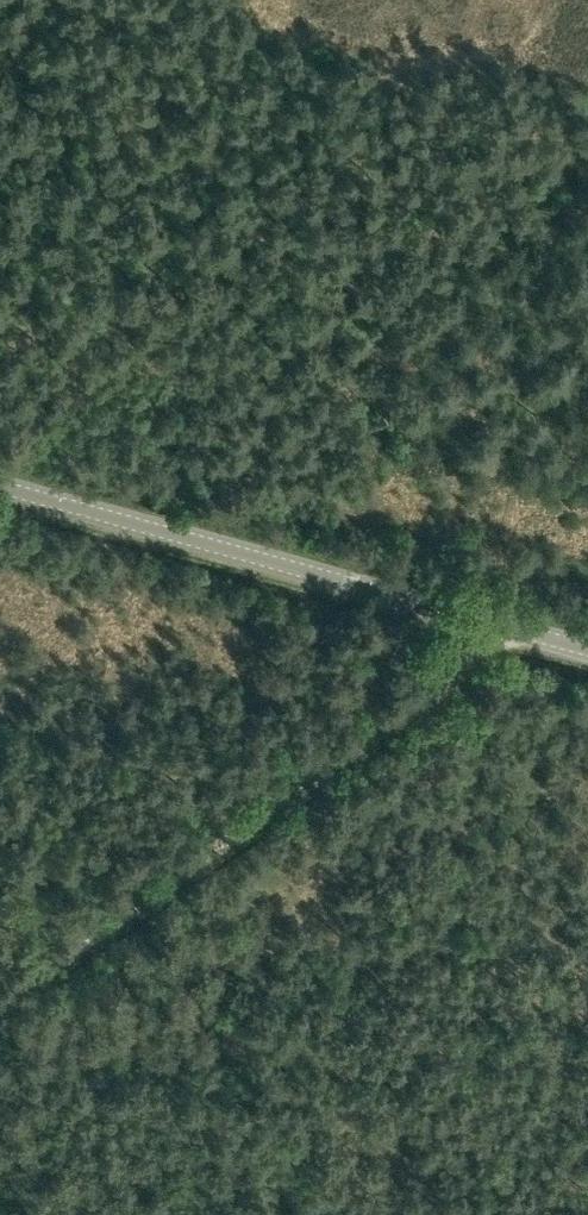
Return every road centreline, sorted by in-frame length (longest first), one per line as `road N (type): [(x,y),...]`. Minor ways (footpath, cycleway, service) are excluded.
road 1 (track): [(504,627),(0,1007)]
road 2 (tertiary): [(587,650),(0,488)]

